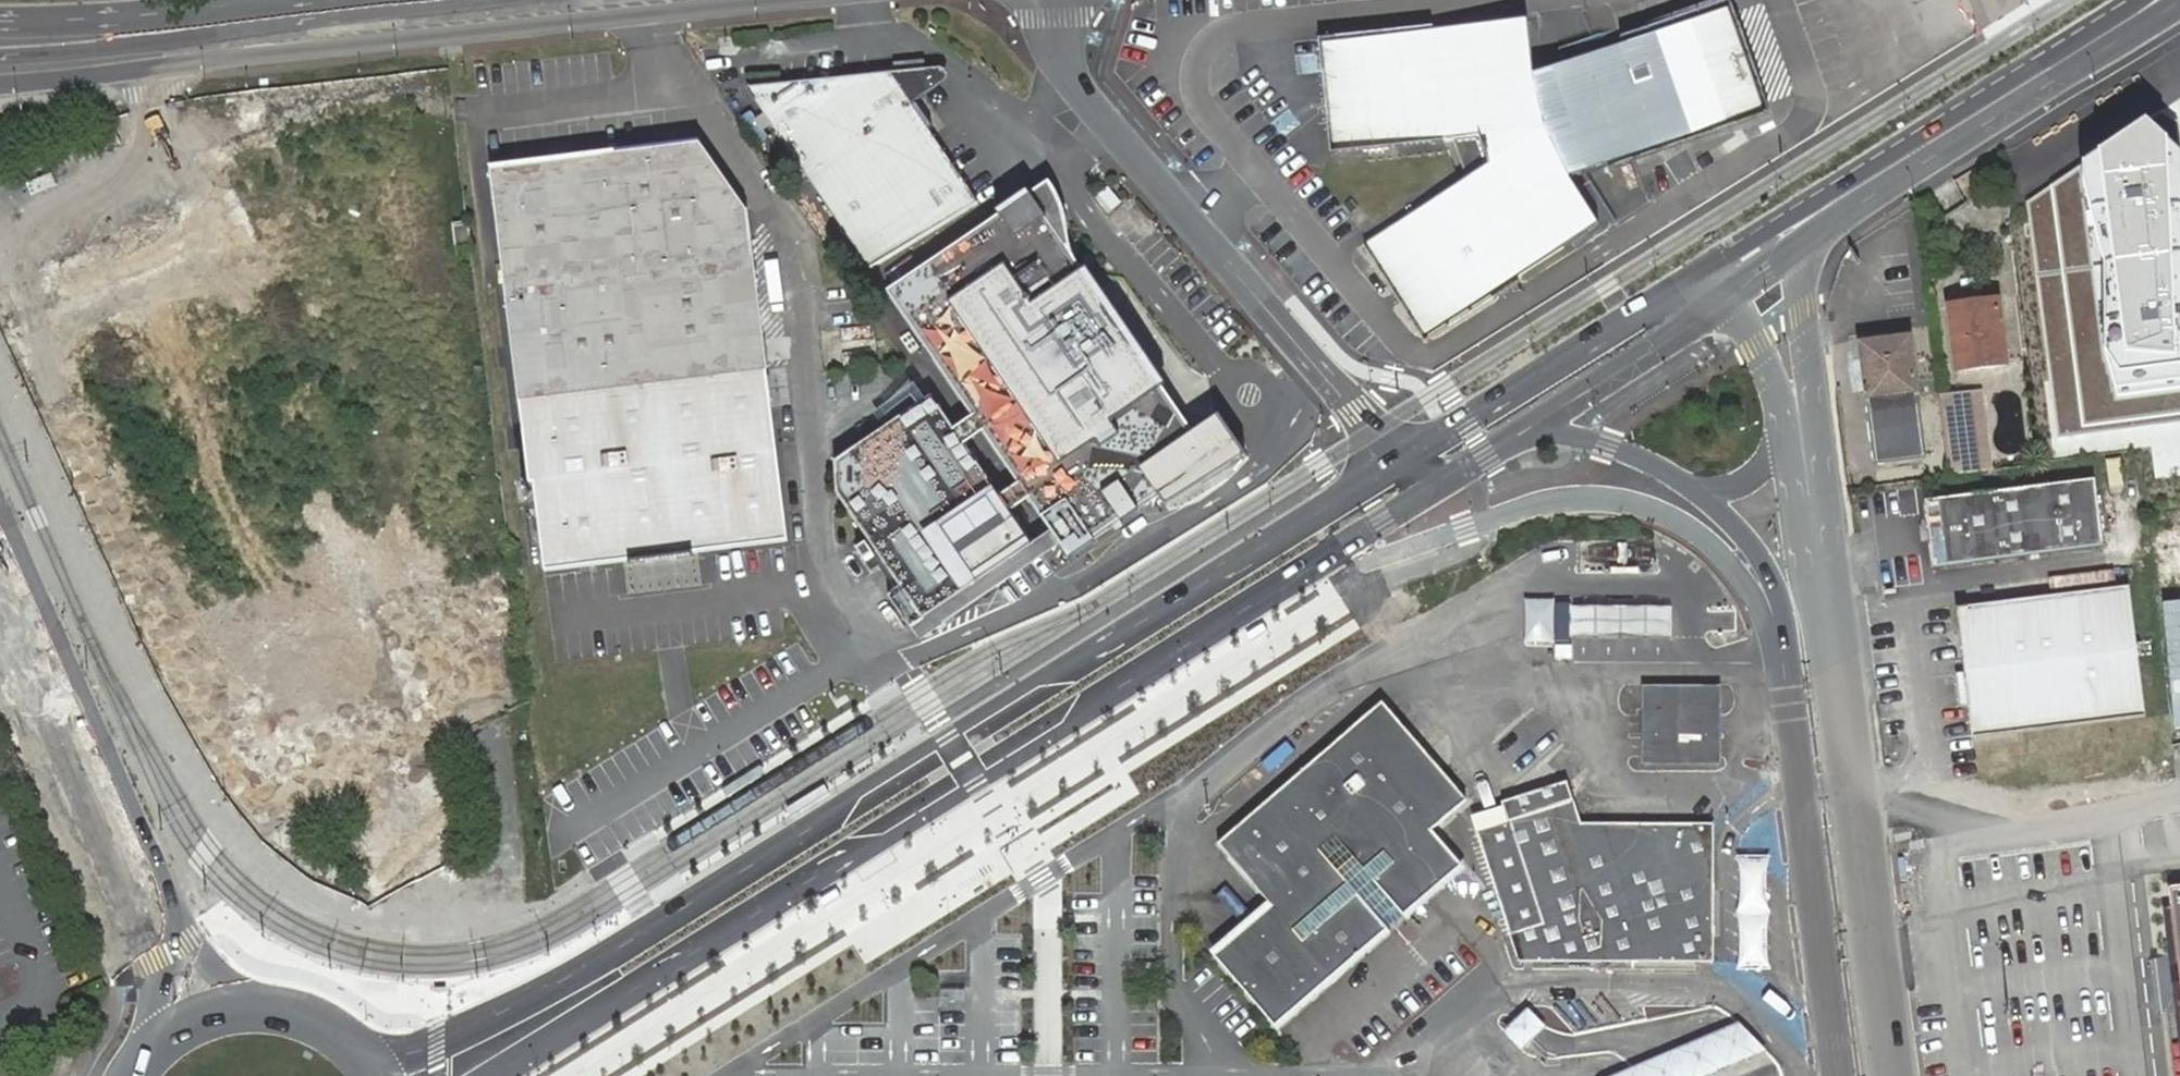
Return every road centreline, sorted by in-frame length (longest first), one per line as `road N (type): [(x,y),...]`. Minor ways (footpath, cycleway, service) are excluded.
road 1 (secondary): [(1396,461),(561,983),(422,1050),(364,1053)]
road 2 (secondary): [(496,1075),(1253,597)]
road 3 (secondary): [(0,83),(796,0)]
road 4 (unclassified): [(1888,1075),(1800,409)]
road 5 (unclassified): [(1253,597),(1542,502),(1604,497),(1666,512),(1703,535),(1756,597),(1784,670)]
road 6 (unclassified): [(1057,0),(1069,80),(1346,393),(1396,461)]
road 7 (secondary): [(263,1006),(189,939),(0,517)]
road 8 (secondary): [(2123,0),(1671,289)]
road 9 (secondary): [(11,636),(152,962),(156,1014),(147,1056)]
road 10 (secondary): [(439,0),(0,51)]
road 11 (secondary): [(1831,222),(2178,0)]
road 12 (unclassified): [(1784,670),(1838,1075)]
road 13 (secondary): [(1671,289),(1396,461)]
road 14 (secondary): [(1468,464),(1729,298)]
road 15 (secondary): [(1253,597),(1468,464)]
road 16 (unclassified): [(1468,464),(1564,433),(1685,480)]
road 17 (unclassified): [(1685,480),(1728,515),(1770,569),(1789,630),(1784,670)]
road 18 (secondary): [(222,0),(0,16)]
road 19 (unclassified): [(1800,409),(1800,294),(1831,222)]
road 20 (unclassified): [(1685,480),(1715,490),(1742,485),(1762,471),(1800,409)]
road 21 (unclassified): [(1800,409),(1729,298)]
road 22 (secondary): [(263,1006),(219,1011),(180,1028),(147,1056)]
road 23 (secondary): [(1729,298),(1831,222)]

